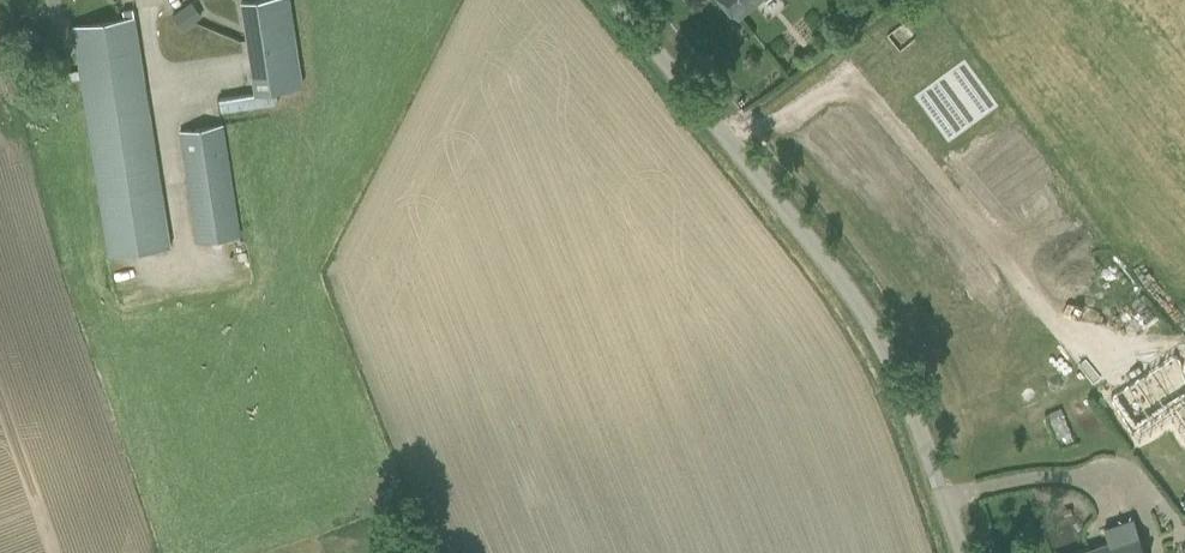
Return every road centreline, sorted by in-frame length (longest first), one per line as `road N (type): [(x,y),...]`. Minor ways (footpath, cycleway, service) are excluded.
road 1 (unclassified): [(961,552),(901,382),(867,314),(617,0)]

